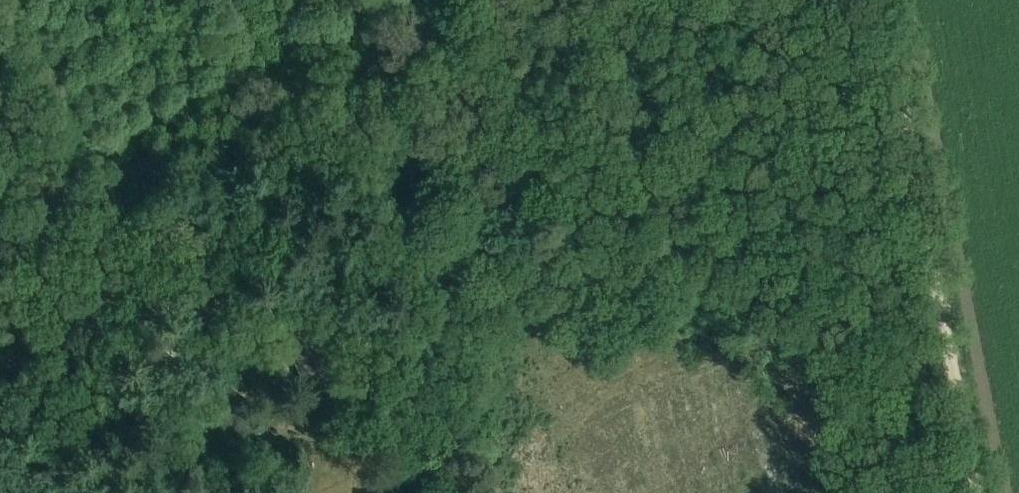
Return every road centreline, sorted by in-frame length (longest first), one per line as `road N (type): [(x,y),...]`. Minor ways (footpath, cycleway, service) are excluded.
road 1 (unclassified): [(0,237),(512,0)]
road 2 (track): [(877,0),(974,492)]

